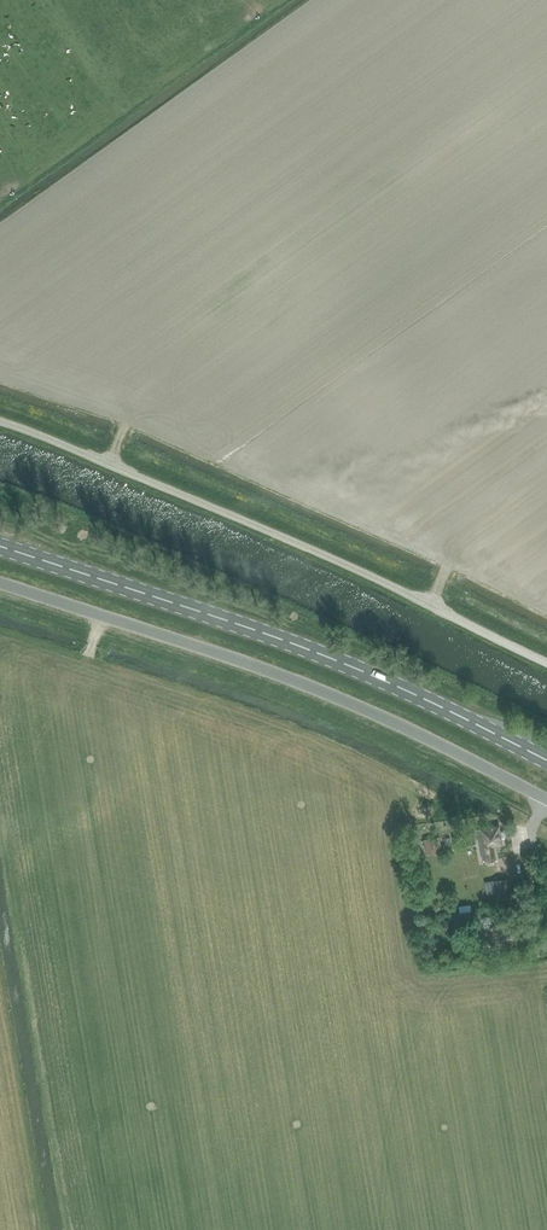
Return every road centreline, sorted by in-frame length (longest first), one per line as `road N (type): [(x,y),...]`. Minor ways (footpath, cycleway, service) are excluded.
road 1 (unclassified): [(546,666),(334,560),(0,422)]
road 2 (unclassified): [(0,583),(283,676),(546,799)]
road 3 (primary): [(546,760),(344,662),(0,545)]

